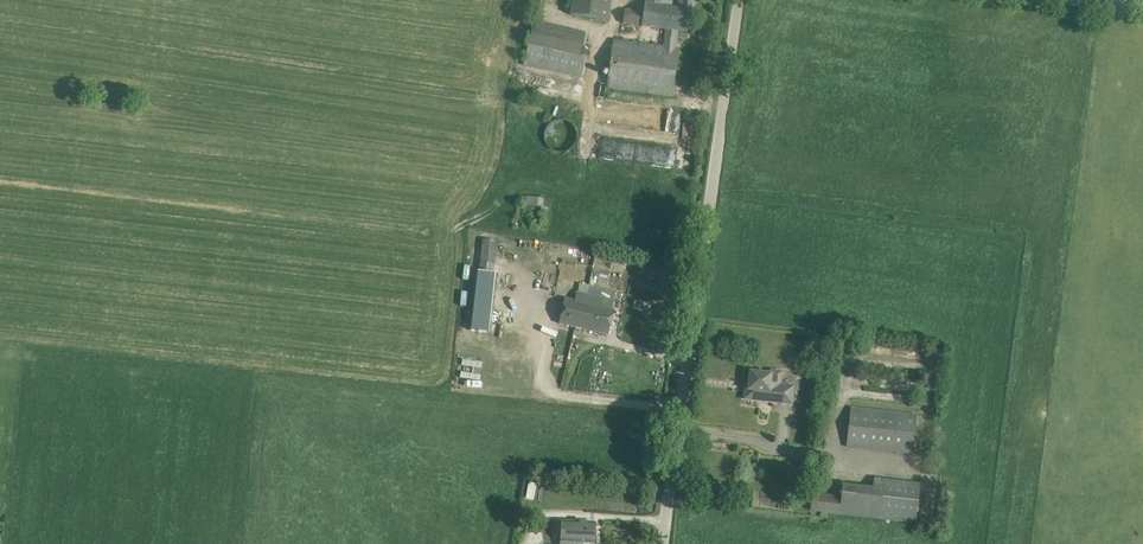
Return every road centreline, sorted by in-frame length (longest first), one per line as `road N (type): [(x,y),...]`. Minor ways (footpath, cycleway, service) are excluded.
road 1 (unclassified): [(666,543),(739,0)]

